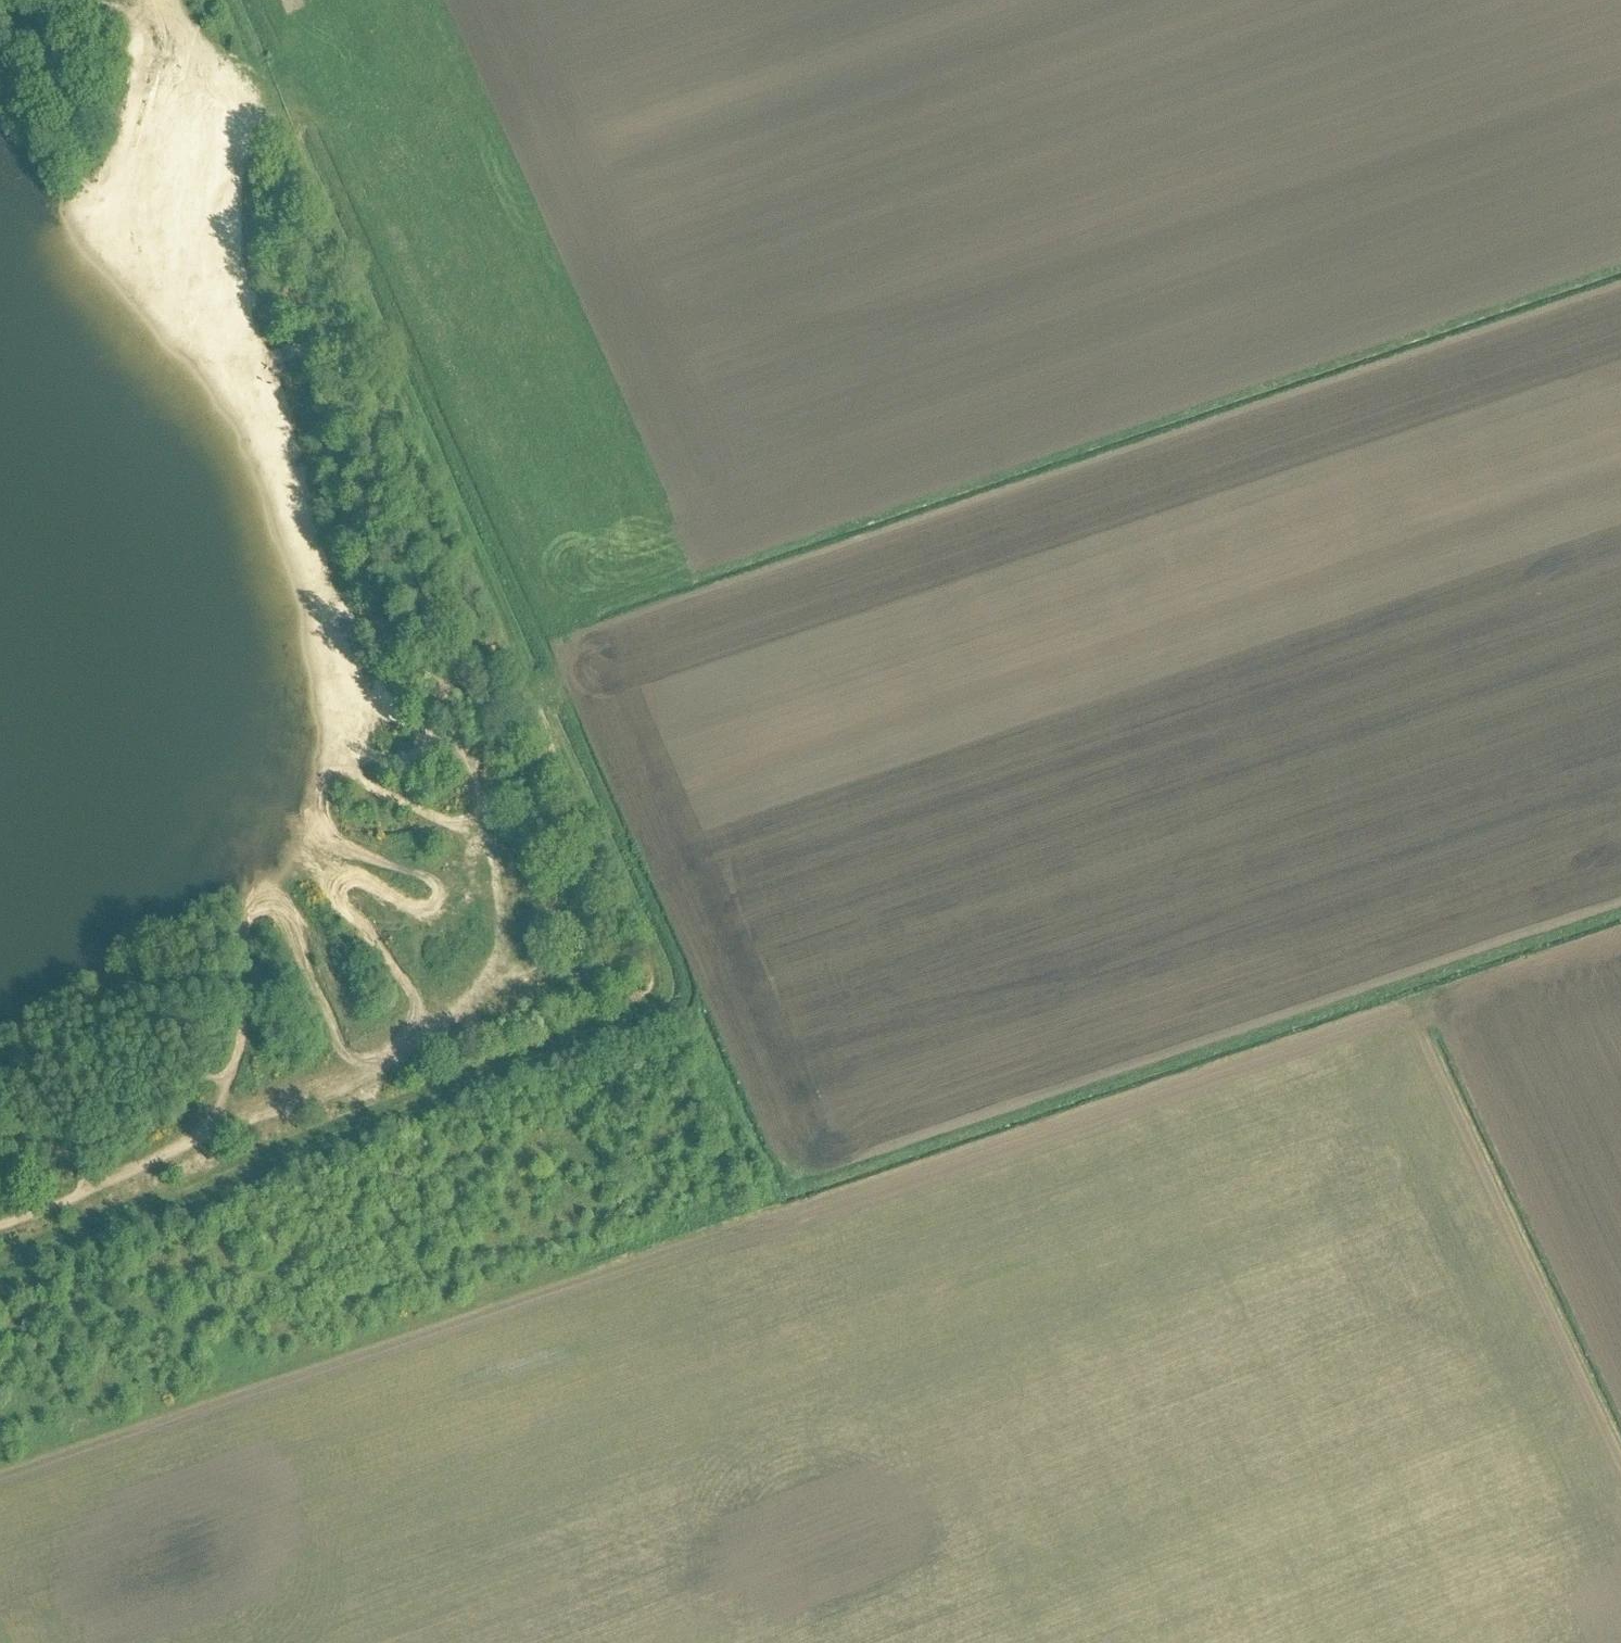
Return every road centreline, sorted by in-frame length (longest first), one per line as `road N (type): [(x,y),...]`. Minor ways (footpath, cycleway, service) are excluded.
road 1 (track): [(350,1065),(119,1175)]
road 2 (track): [(119,1175),(0,1224)]
road 3 (track): [(174,0),(232,111)]

